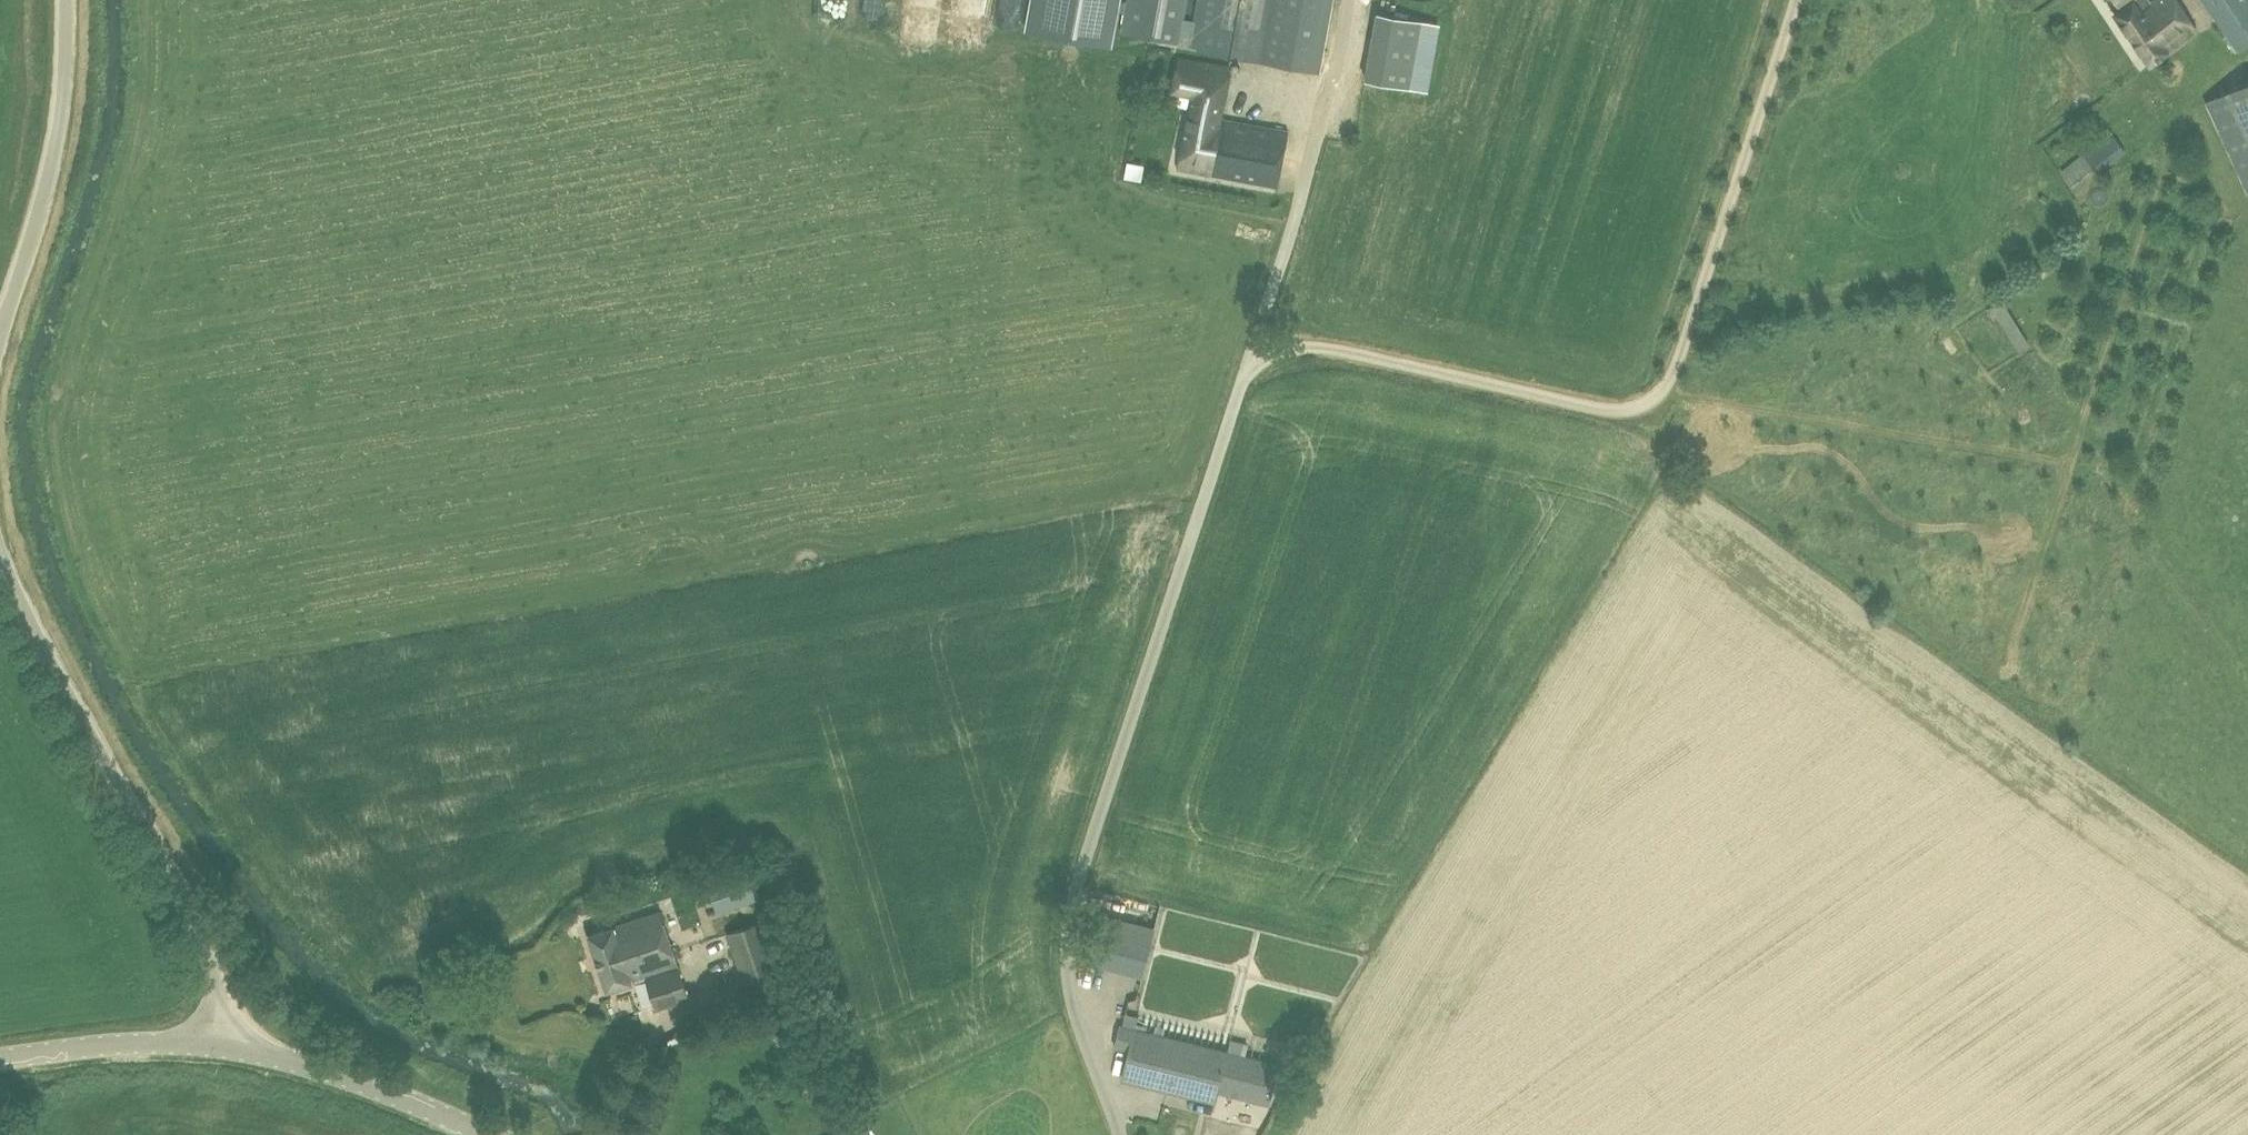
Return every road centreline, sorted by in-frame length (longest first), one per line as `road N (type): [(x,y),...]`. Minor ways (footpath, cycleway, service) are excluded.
road 1 (unclassified): [(1120,1134),(1067,979),(1065,937),(1312,157),(1346,0)]
road 2 (track): [(1243,379),(1280,351),(1308,345),(1596,408),(1649,405),(1670,383),(1796,0)]
road 3 (unclassified): [(233,1044),(221,983),(0,556)]
road 4 (unclassified): [(0,337),(57,141),(66,0)]
road 5 (tertiary): [(490,1134),(379,1089),(233,1044)]
road 6 (tertiary): [(0,1058),(140,1043),(233,1044)]

